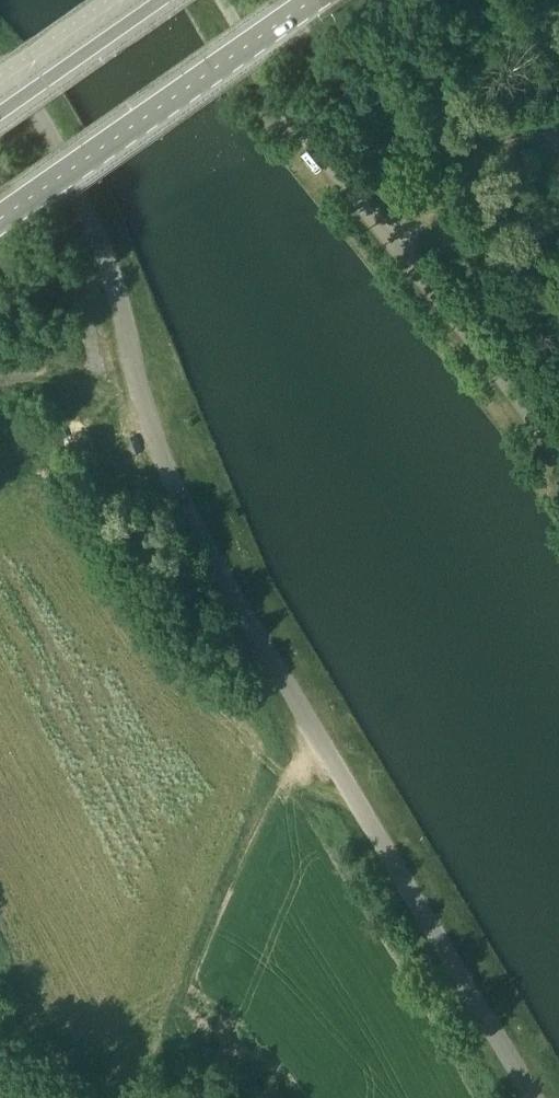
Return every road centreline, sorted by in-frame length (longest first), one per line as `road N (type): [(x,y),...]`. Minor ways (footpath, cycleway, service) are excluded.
road 1 (unclassified): [(532,1097),(184,509),(83,203),(0,73)]
road 2 (unclassified): [(558,469),(257,71),(214,0)]
road 3 (primary): [(0,219),(312,0)]
road 4 (primary): [(164,0),(0,115)]

